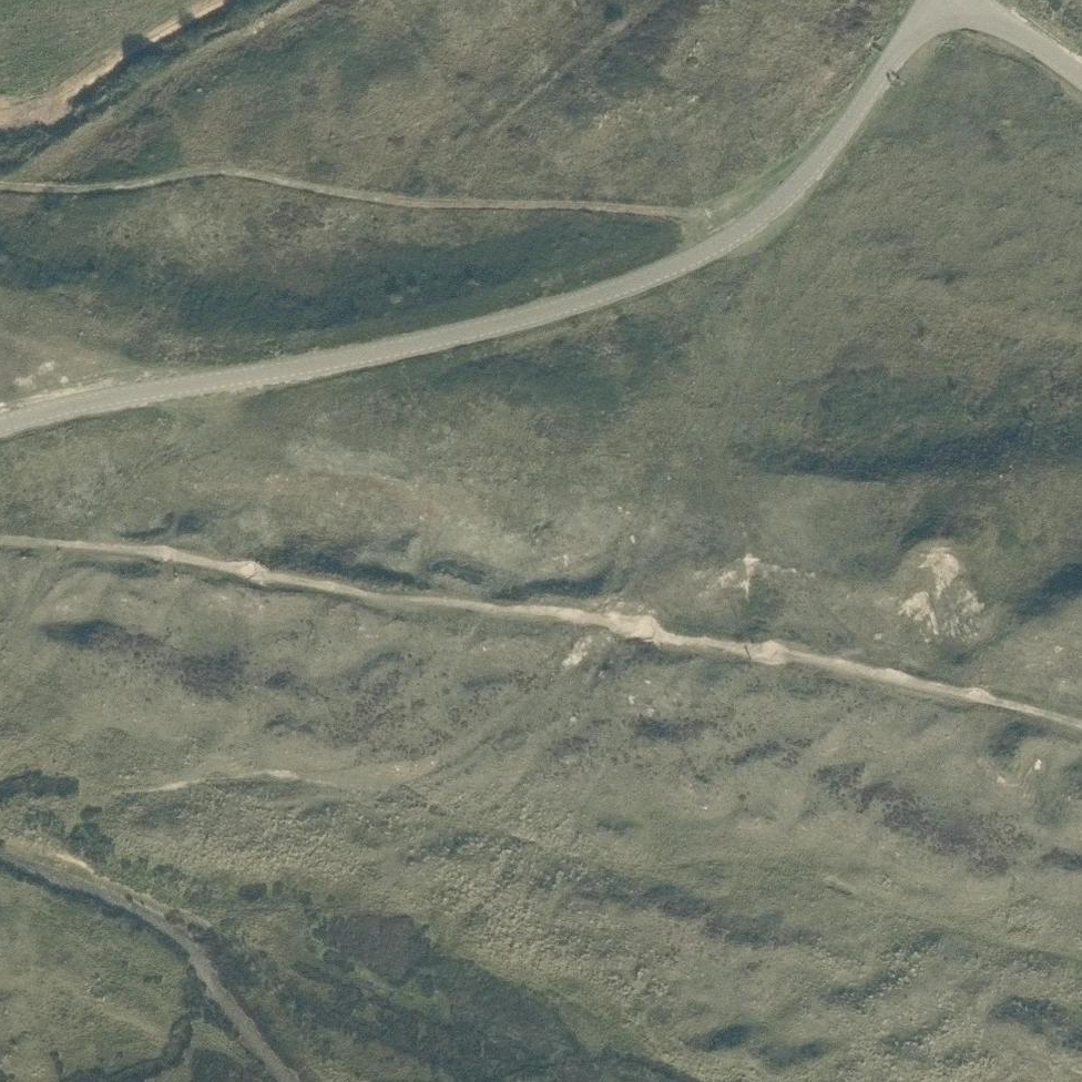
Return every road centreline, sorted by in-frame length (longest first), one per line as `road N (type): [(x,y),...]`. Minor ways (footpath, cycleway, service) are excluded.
road 1 (unclassified): [(0,430),(468,338),(687,265),(796,188),(848,127),(932,0)]
road 2 (unclassified): [(945,0),(1081,84)]

